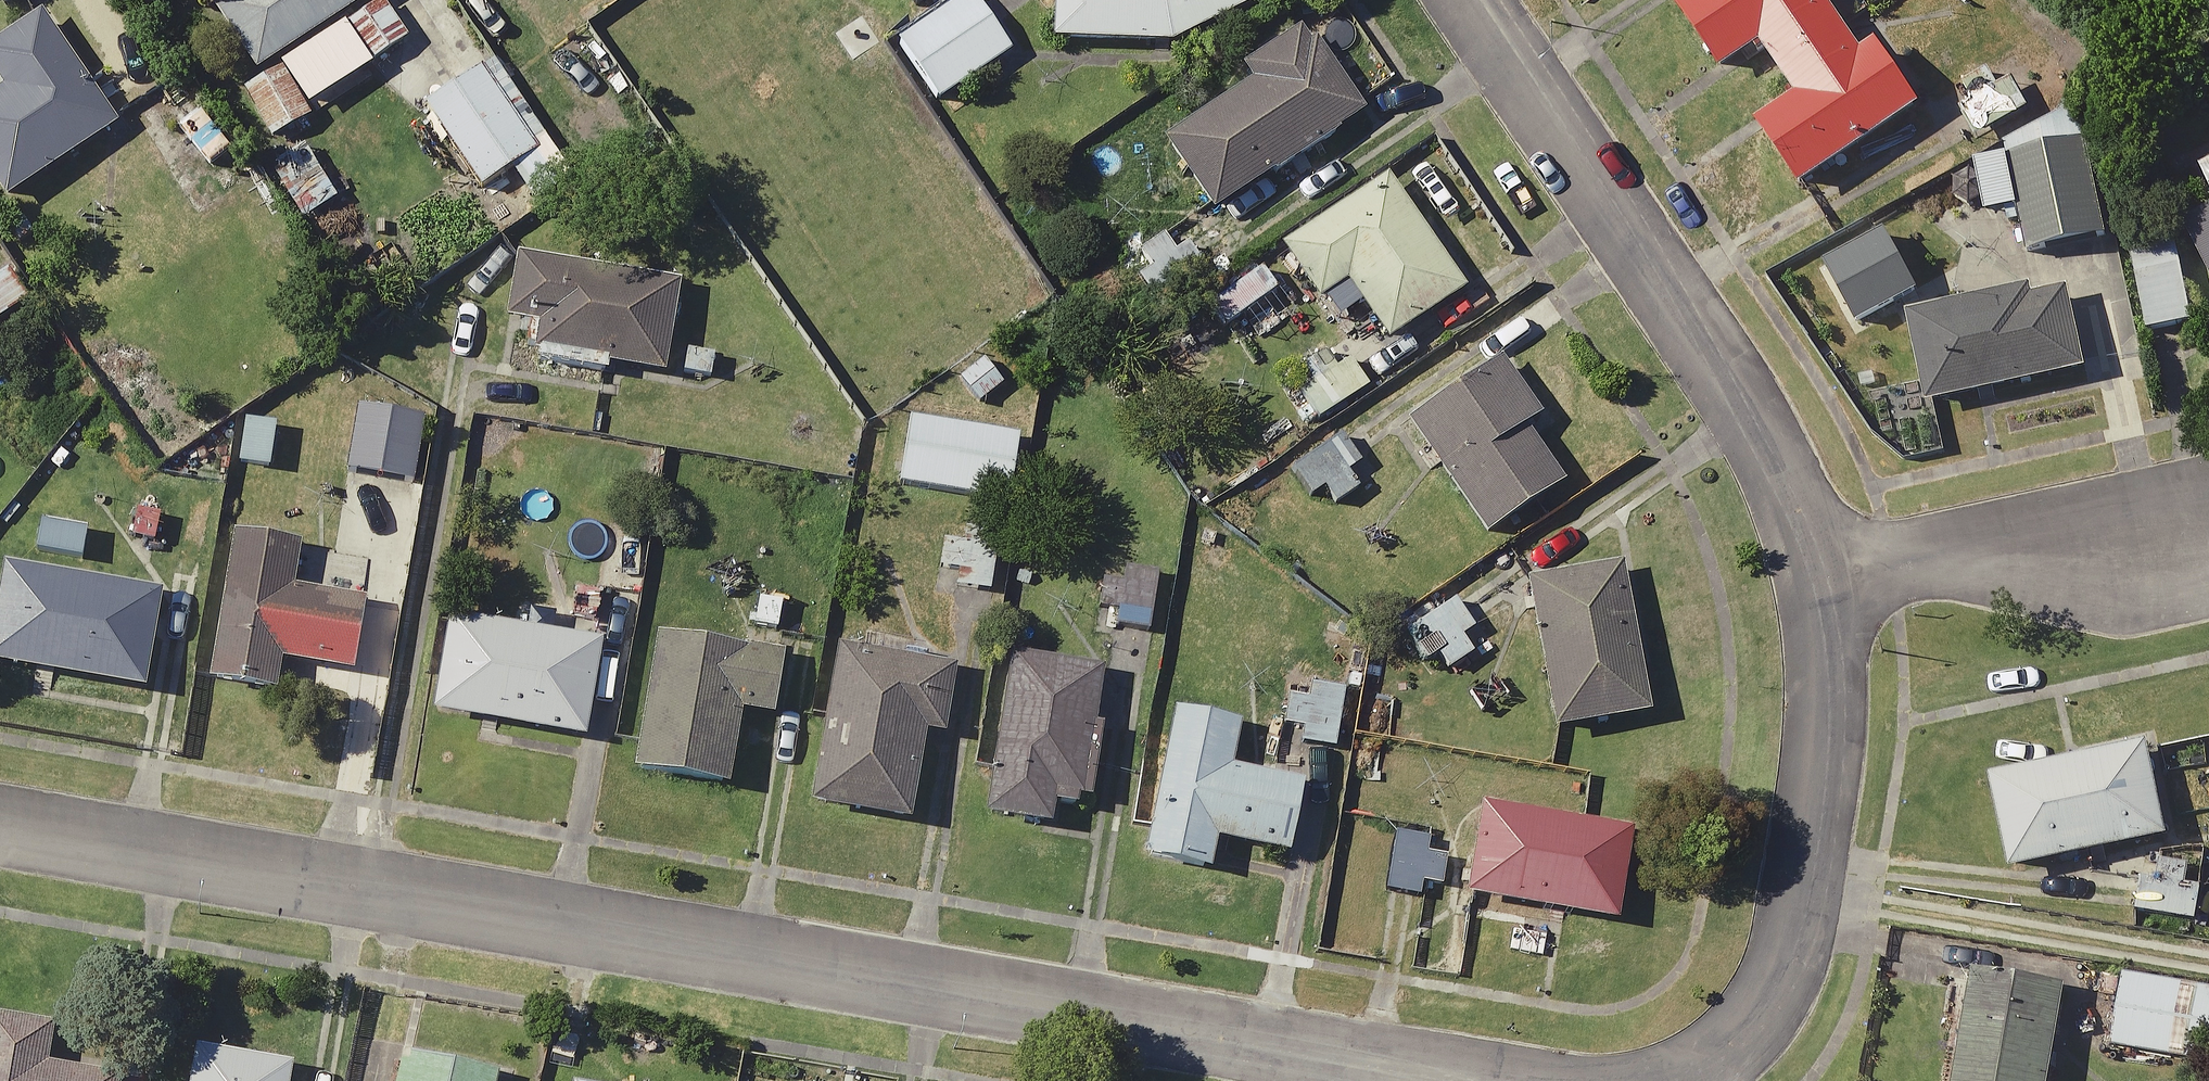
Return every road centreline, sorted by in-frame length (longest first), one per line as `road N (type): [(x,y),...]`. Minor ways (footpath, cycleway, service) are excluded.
road 1 (residential): [(0,826),(1415,1080)]
road 2 (residential): [(1851,600),(1828,528),(1470,0)]
road 3 (residential): [(1718,1080),(1797,1026),(1861,777),(1851,600)]
road 4 (residential): [(2208,558),(1851,600)]

